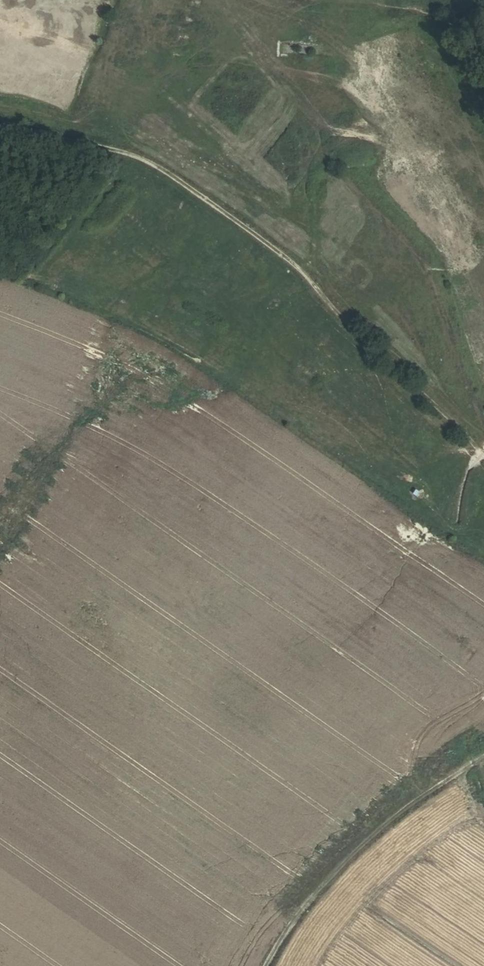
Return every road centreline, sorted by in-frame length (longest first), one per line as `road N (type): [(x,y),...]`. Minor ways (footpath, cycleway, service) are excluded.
road 1 (track): [(483,461),(276,252),(154,164),(0,132)]
road 2 (track): [(483,752),(349,863),(305,908),(268,965)]

